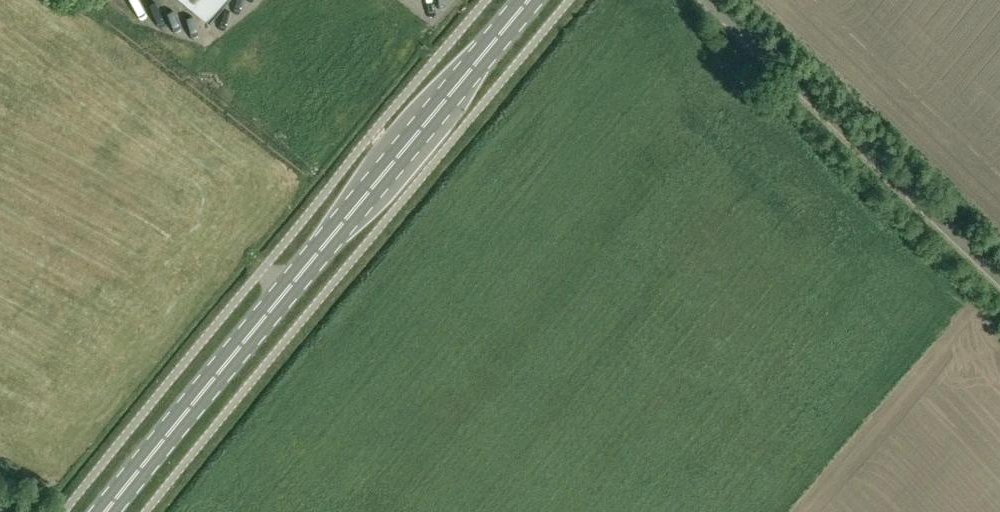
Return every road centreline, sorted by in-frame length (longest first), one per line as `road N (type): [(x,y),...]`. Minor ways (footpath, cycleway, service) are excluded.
road 1 (secondary): [(109,511),(532,0)]
road 2 (unclassified): [(999,281),(706,0)]

